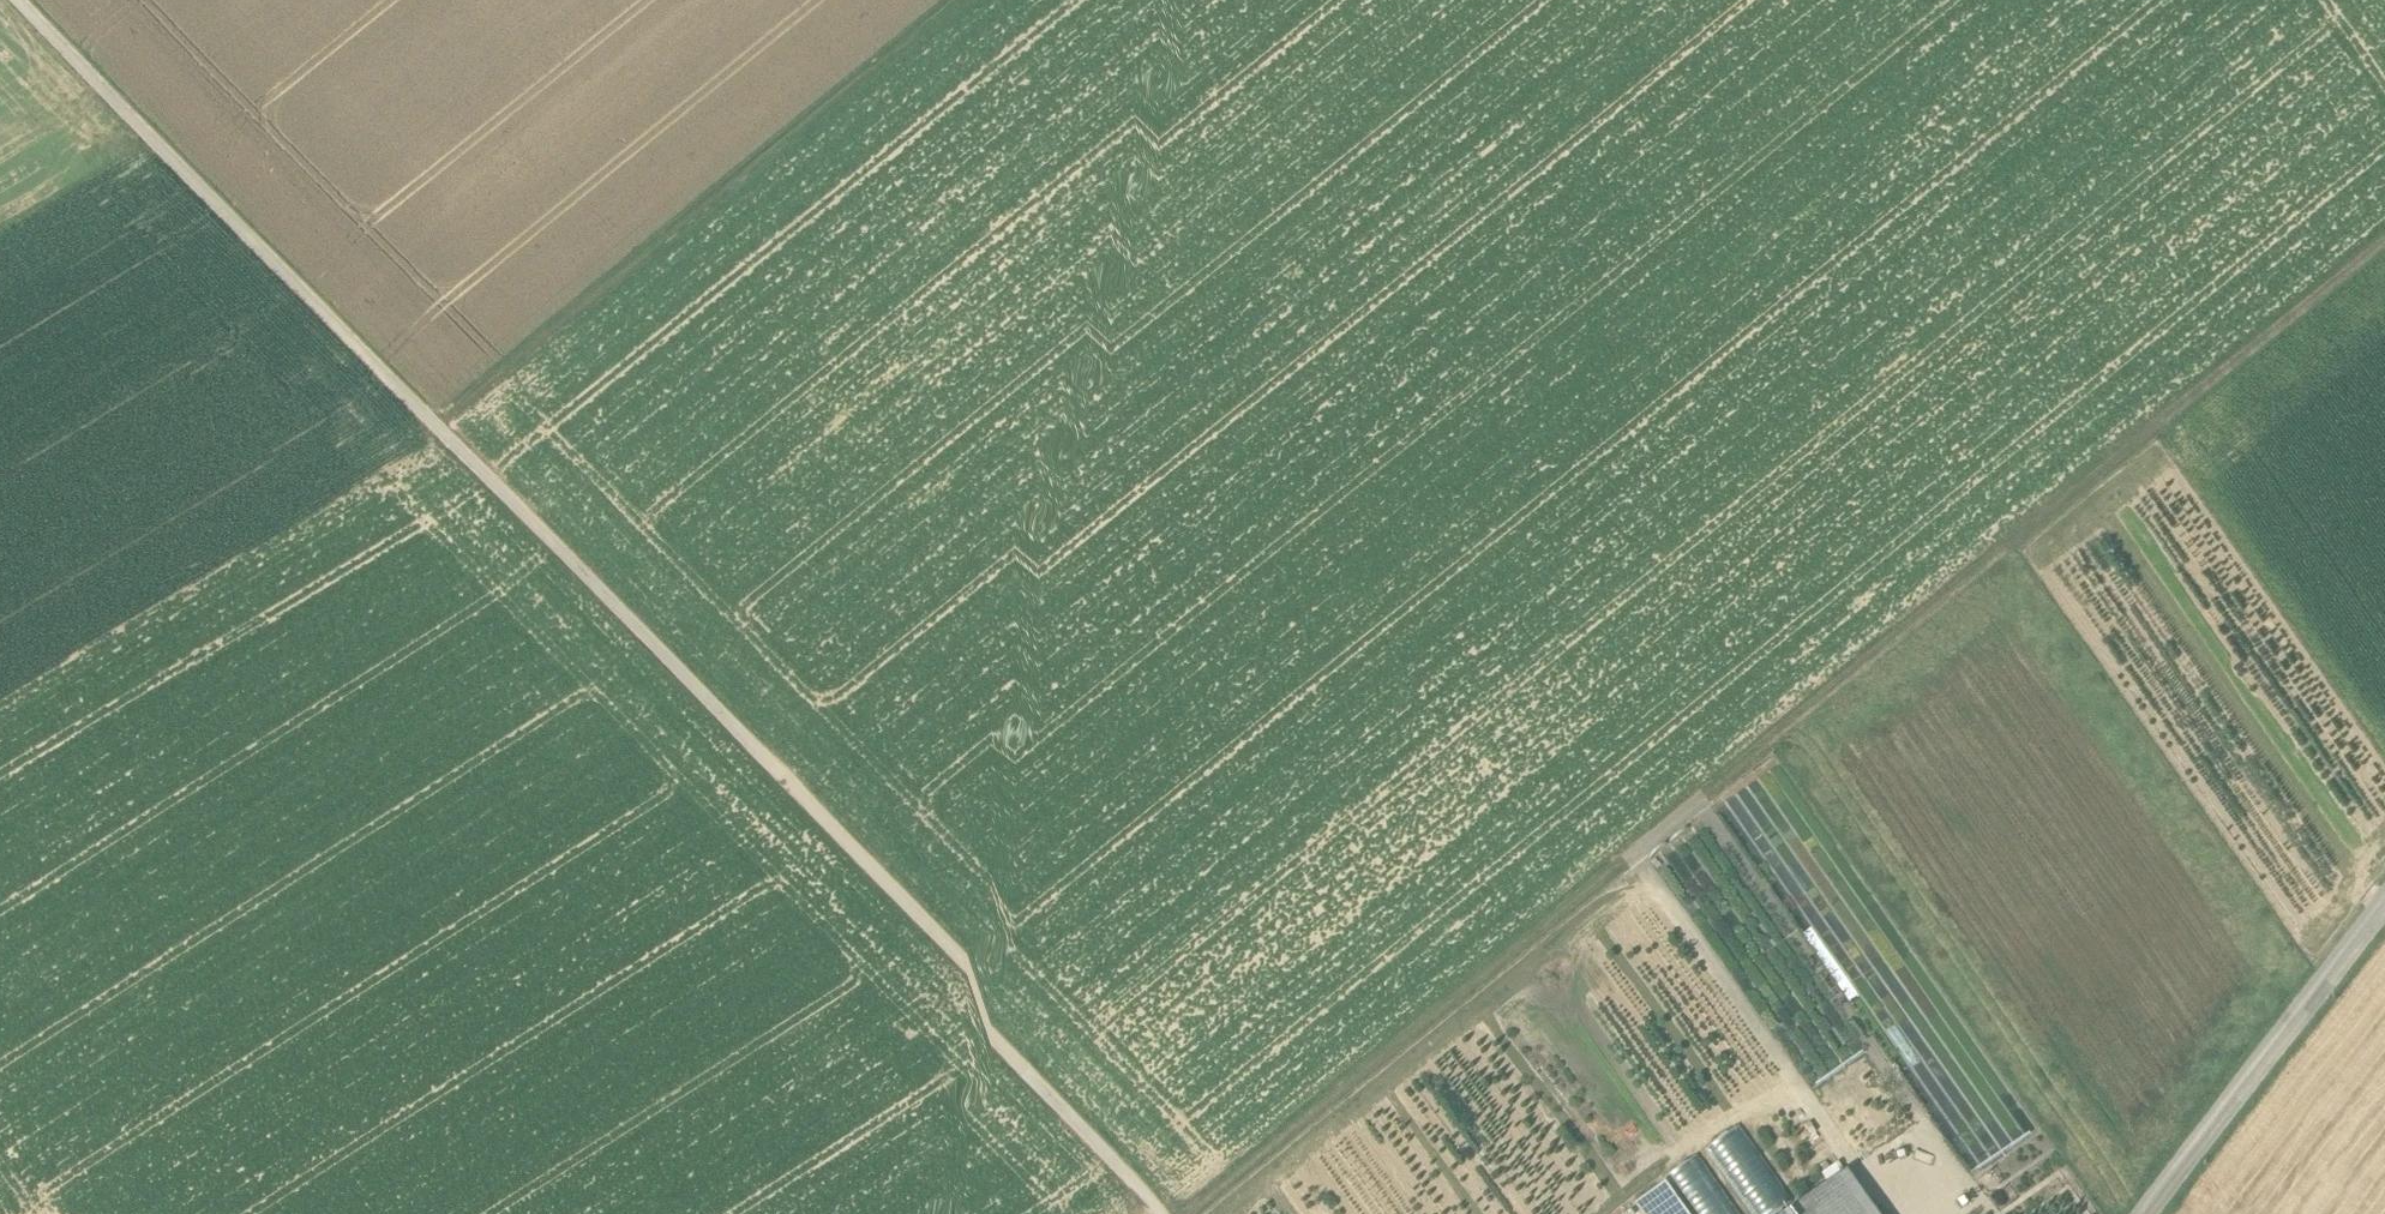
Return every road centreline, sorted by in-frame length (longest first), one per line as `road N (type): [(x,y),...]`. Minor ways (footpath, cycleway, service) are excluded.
road 1 (track): [(1161,1213),(0,25)]
road 2 (track): [(2384,240),(1175,1213)]
road 3 (track): [(435,471),(1014,0)]
road 4 (residential): [(2145,1213),(2384,900)]

